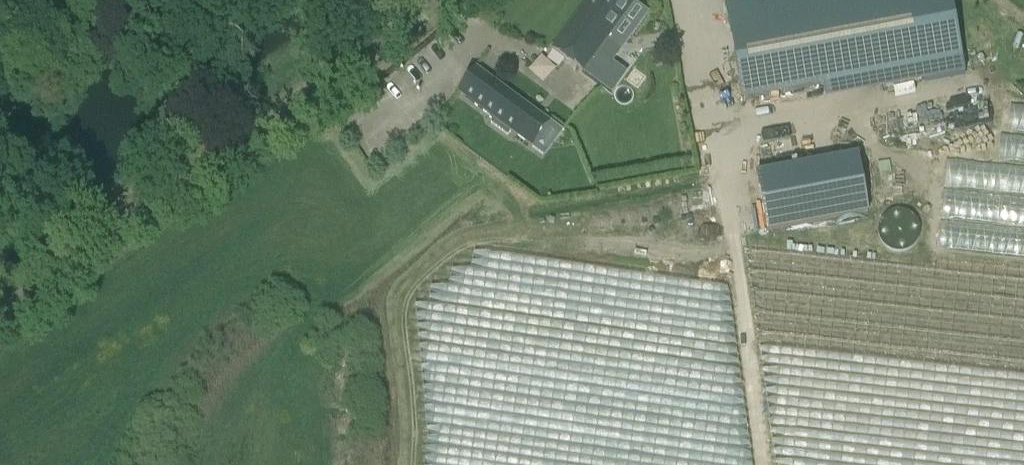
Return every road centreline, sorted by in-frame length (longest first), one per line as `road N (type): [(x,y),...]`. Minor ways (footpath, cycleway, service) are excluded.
road 1 (tertiary): [(439,0),(0,315)]
road 2 (track): [(765,464),(708,116),(678,0)]
road 3 (track): [(0,47),(38,41),(87,11),(117,5),(182,25),(216,23),(248,0)]

